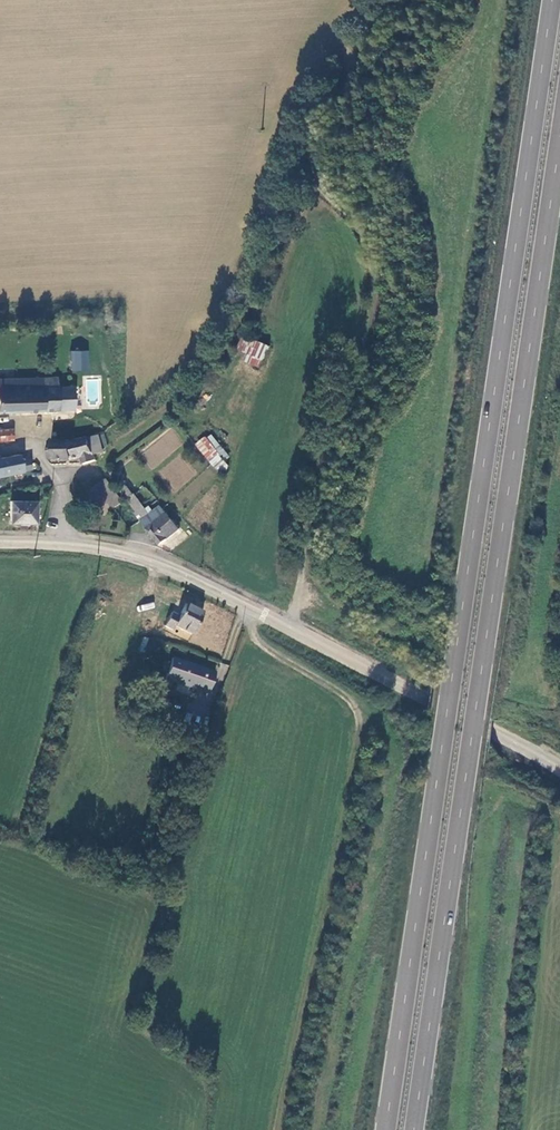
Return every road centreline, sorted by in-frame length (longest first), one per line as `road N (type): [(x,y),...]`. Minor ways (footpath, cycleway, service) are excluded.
road 1 (trunk): [(549,0),(384,1129)]
road 2 (trunk): [(411,1129),(559,121)]
road 3 (track): [(291,613),(303,590),(300,565),(325,426),(369,302),(371,261),(361,239),(314,181),(315,113),(406,0)]
road 4 (unclassified): [(0,540),(113,549),(171,566),(559,767)]
road 5 (track): [(283,1129),(358,720),(341,692),(257,635),(248,604)]
road 6 (track): [(59,483),(97,467),(178,400)]

